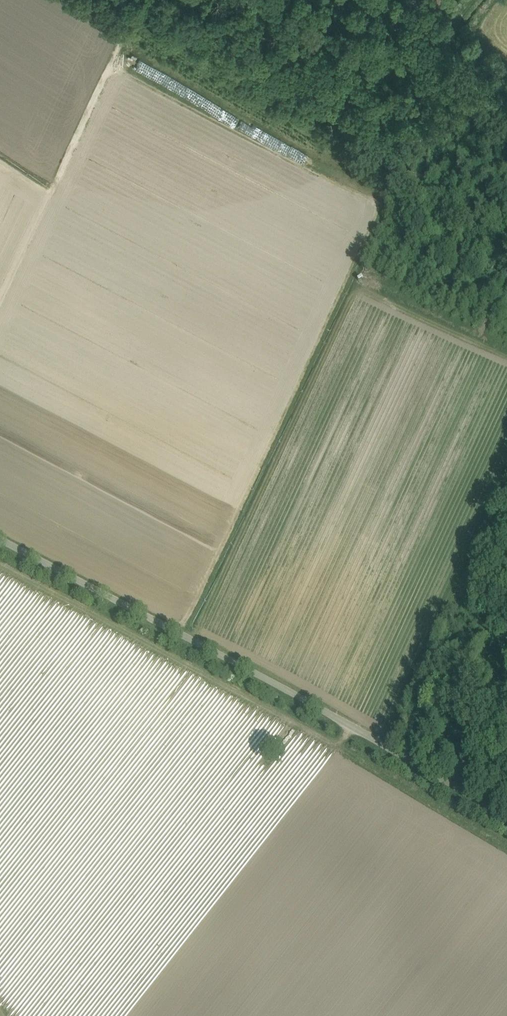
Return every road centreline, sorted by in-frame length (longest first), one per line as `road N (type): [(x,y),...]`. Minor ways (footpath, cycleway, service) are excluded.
road 1 (unclassified): [(0,539),(506,816)]

